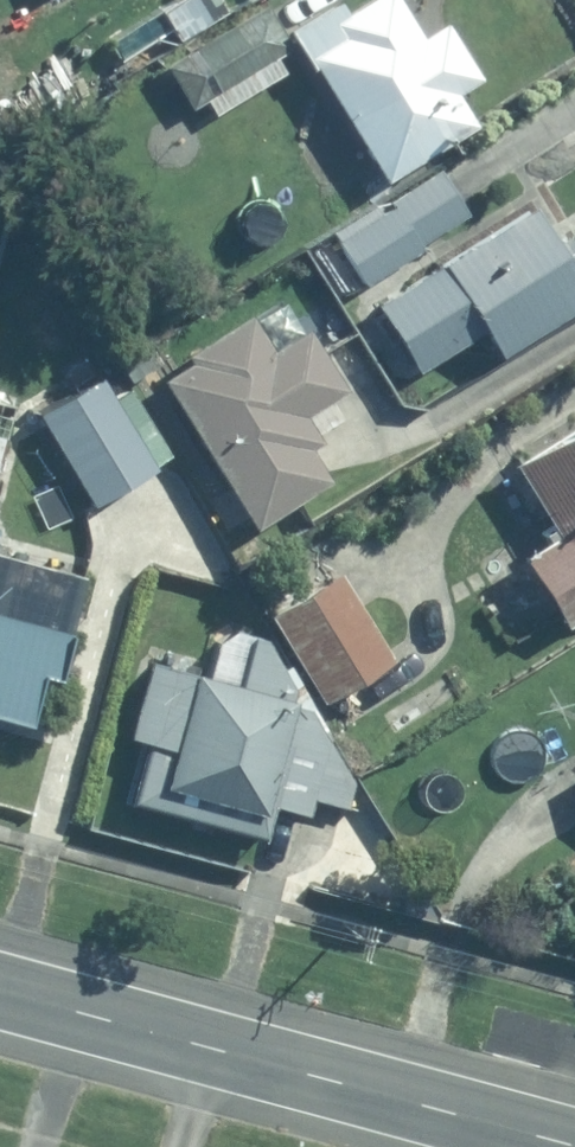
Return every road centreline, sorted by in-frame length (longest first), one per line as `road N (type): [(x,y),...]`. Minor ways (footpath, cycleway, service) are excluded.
road 1 (secondary): [(574,1146),(0,992)]

